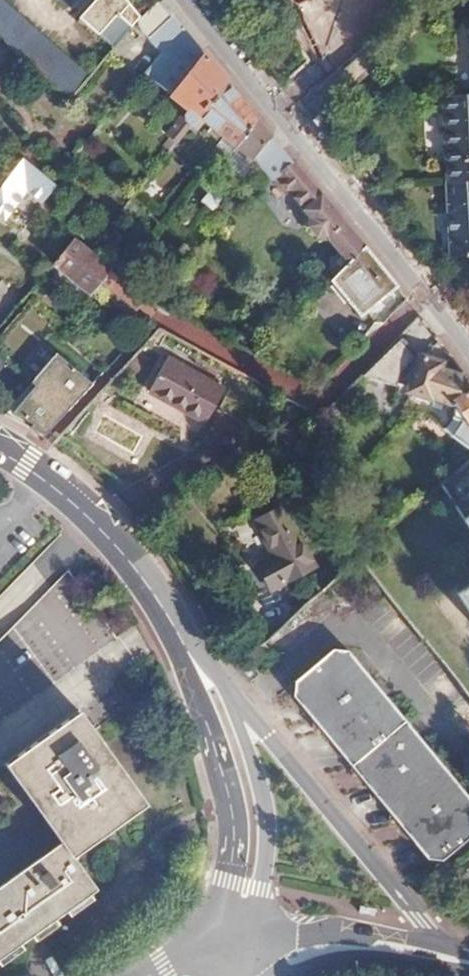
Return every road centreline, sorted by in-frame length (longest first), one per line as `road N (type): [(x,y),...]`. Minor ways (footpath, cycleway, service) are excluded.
road 1 (residential): [(468,350),(176,0)]
road 2 (tertiary): [(237,945),(260,891),(267,832),(254,765),(225,685),(183,641)]
road 3 (tertiary): [(183,641),(235,821),(237,945)]
road 4 (tertiary): [(0,455),(93,521),(183,641)]
road 5 (secondary): [(409,949),(296,935),(237,945)]
road 6 (secondary): [(280,975),(409,949)]

